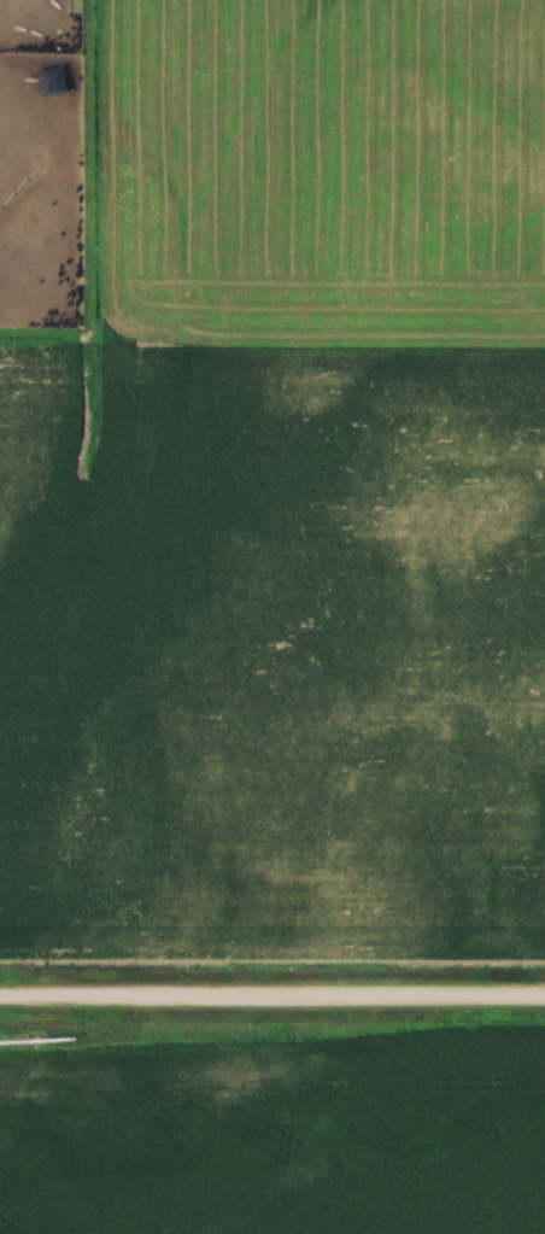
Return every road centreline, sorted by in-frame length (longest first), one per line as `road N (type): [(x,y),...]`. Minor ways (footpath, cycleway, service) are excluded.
road 1 (residential): [(544,1001),(0,1002)]

